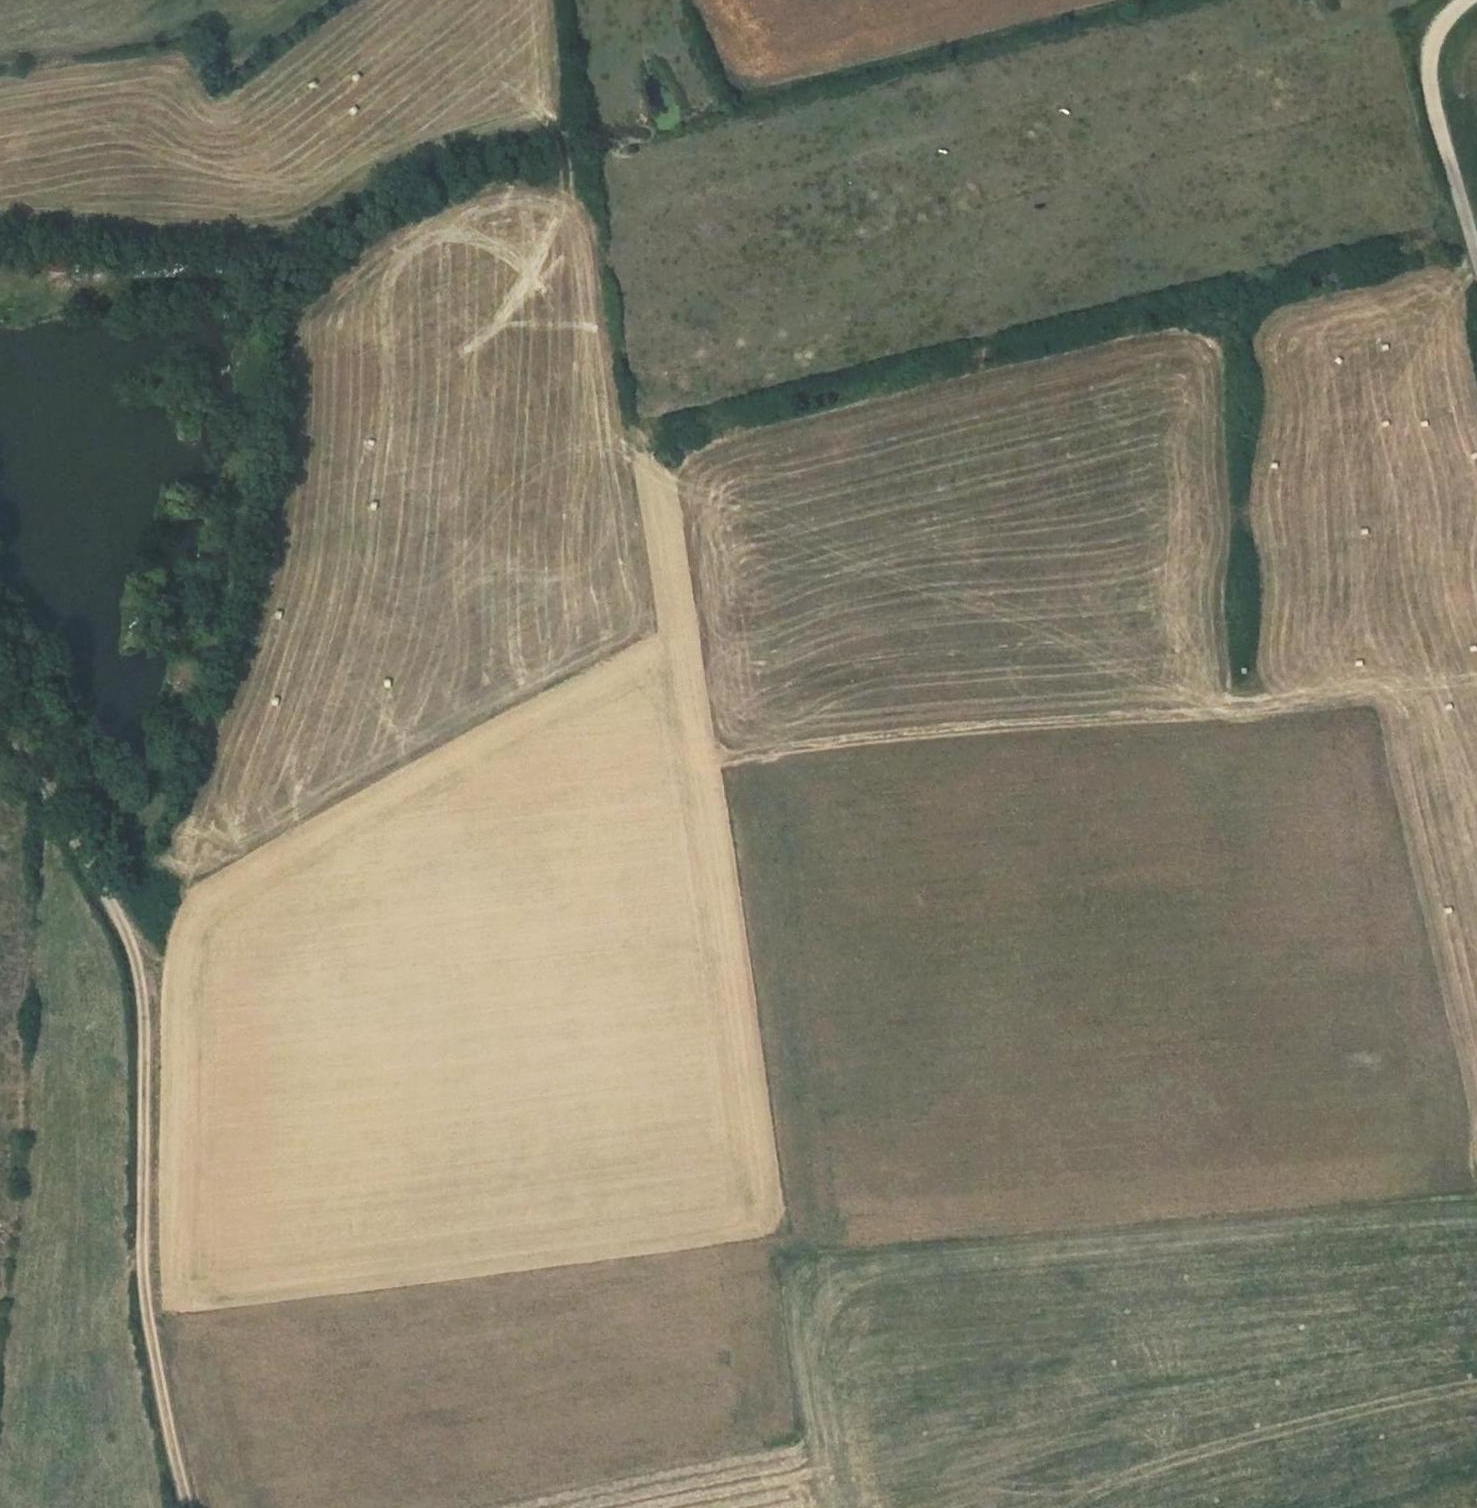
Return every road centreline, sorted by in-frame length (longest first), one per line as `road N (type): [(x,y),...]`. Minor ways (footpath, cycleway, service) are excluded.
road 1 (track): [(0,724),(119,917),(140,985),(149,1300),(176,1507)]
road 2 (track): [(1469,0),(1445,12),(1421,71),(1476,282)]

